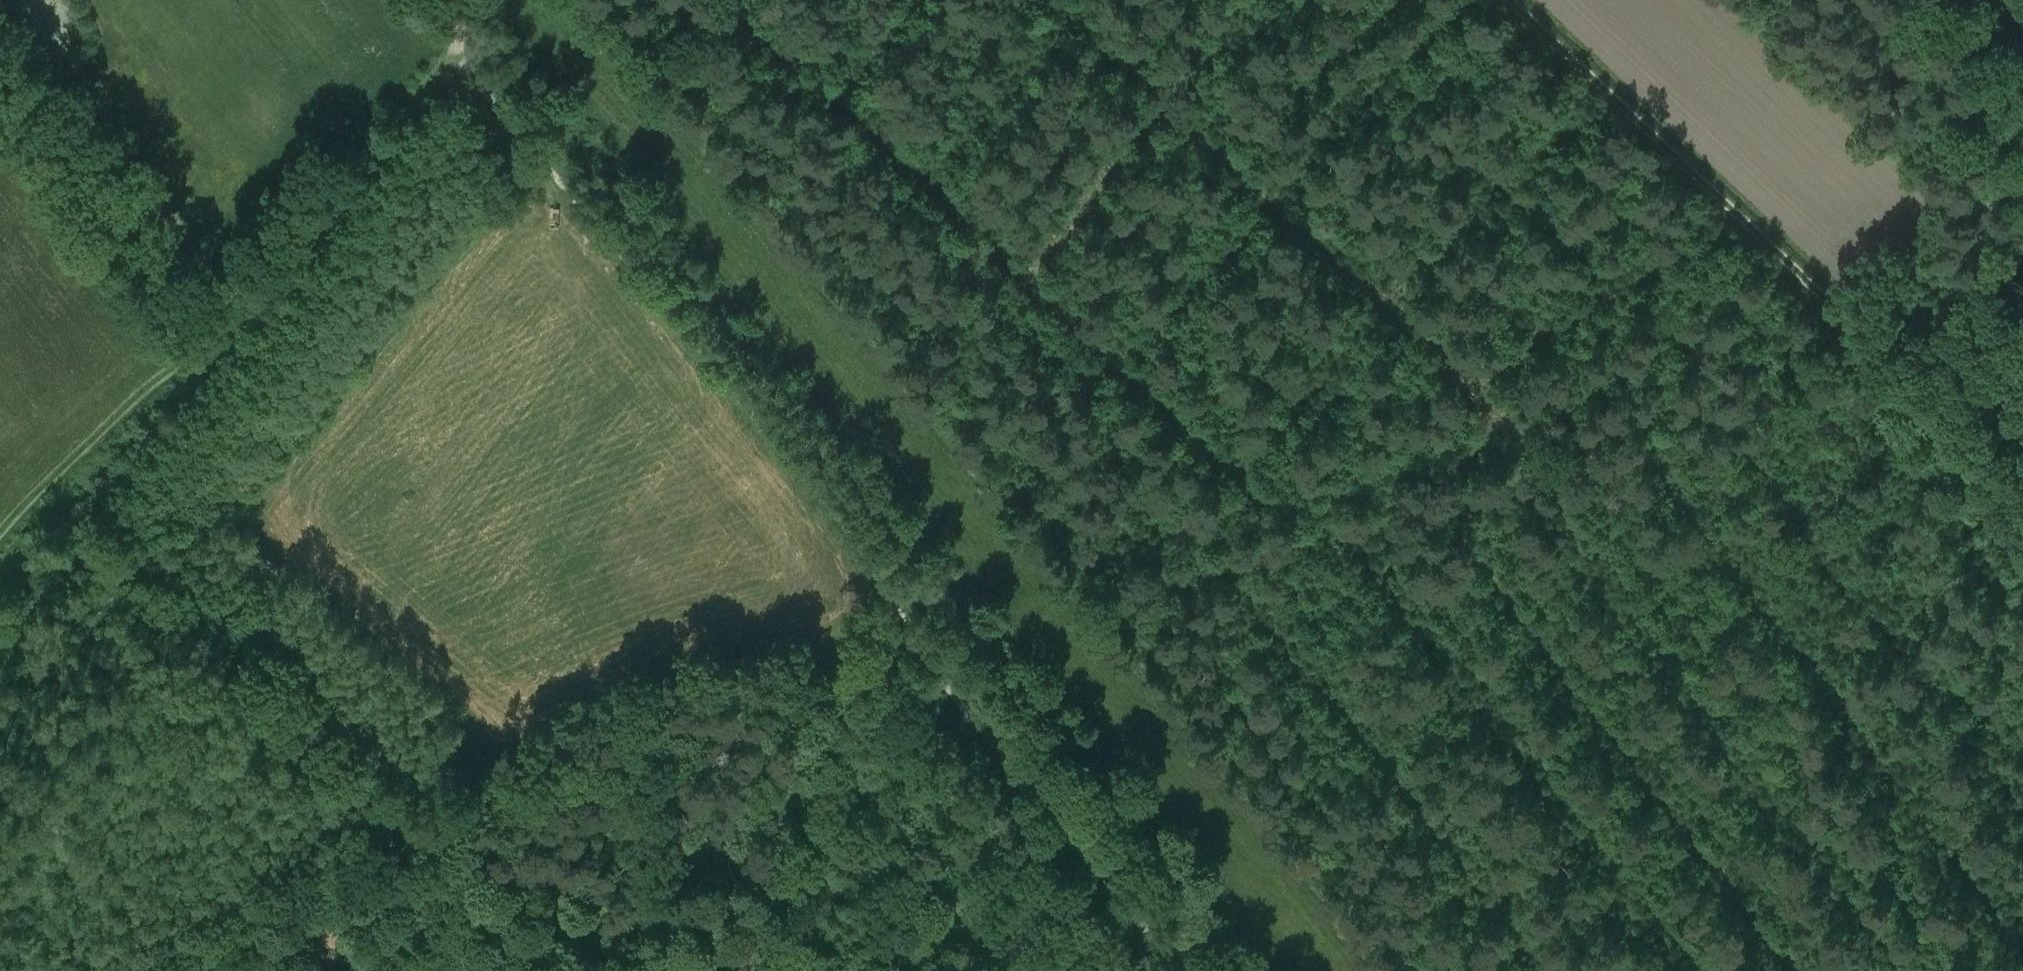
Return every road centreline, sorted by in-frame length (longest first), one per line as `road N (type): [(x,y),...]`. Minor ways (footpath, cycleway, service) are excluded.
road 1 (track): [(1513,0),(1817,288),(2022,543)]
road 2 (track): [(213,337),(452,51)]

